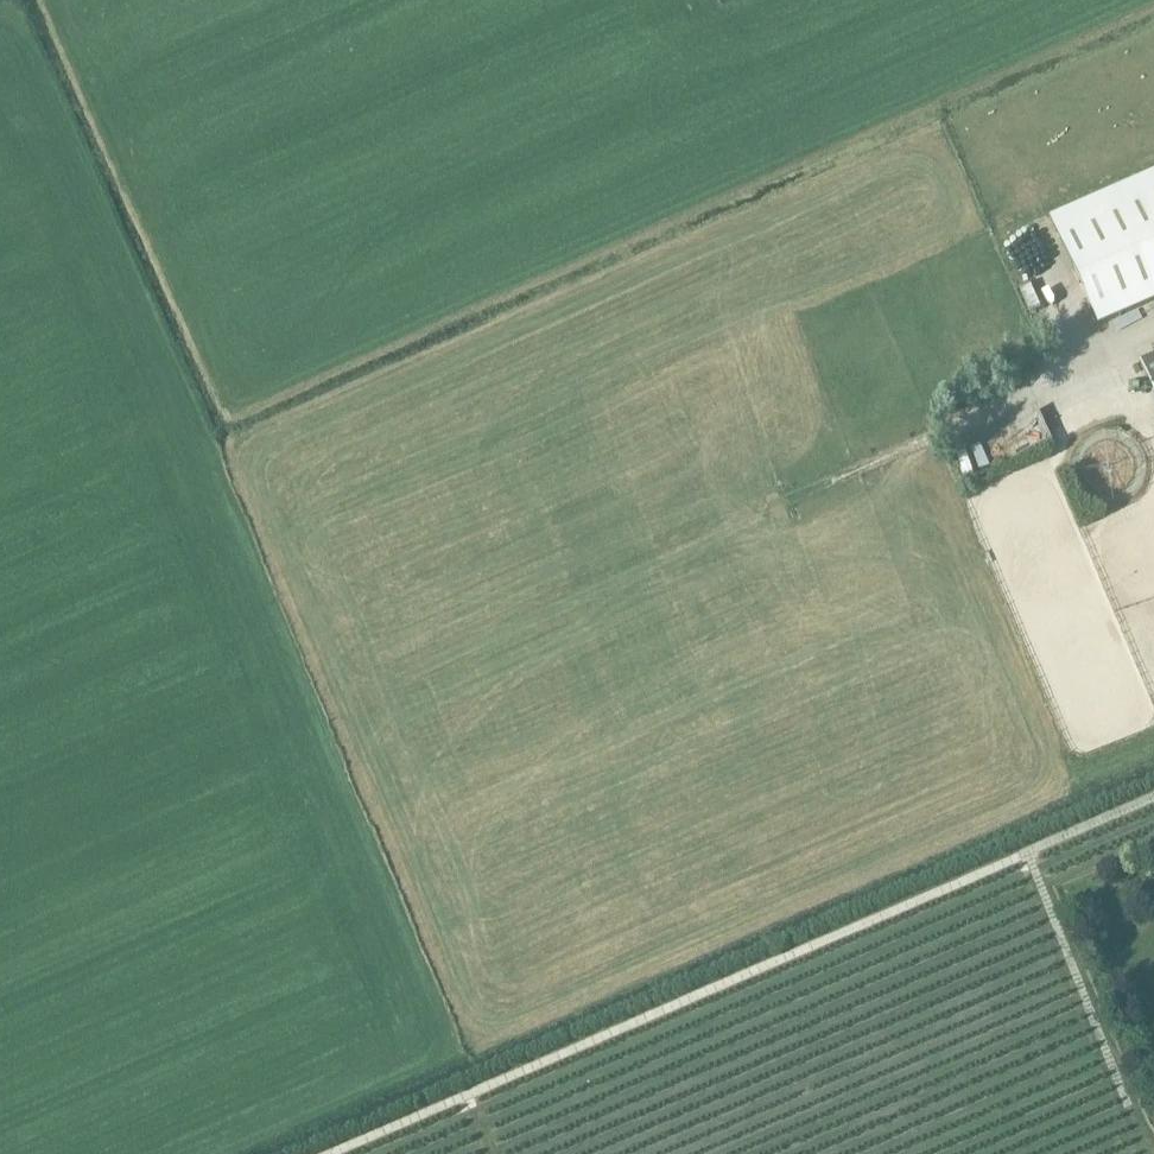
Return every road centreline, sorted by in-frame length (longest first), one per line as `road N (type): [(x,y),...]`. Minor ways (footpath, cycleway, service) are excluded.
road 1 (track): [(334,1153),(1153,800)]

